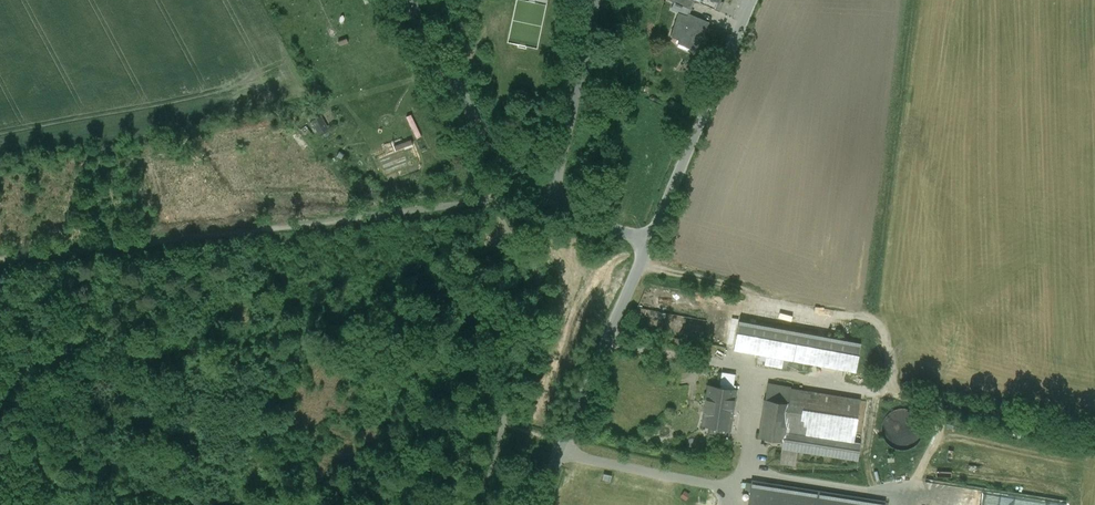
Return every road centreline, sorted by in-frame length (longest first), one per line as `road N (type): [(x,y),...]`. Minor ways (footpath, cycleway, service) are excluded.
road 1 (track): [(0,254),(496,197)]
road 2 (unclassified): [(544,504),(649,240)]
road 3 (residential): [(555,211),(511,189),(409,0)]
road 4 (residential): [(649,240),(754,0)]
road 5 (residential): [(555,211),(596,0)]
road 6 (track): [(884,392),(1094,435)]
road 7 (track): [(756,299),(736,282),(660,268),(642,256)]

